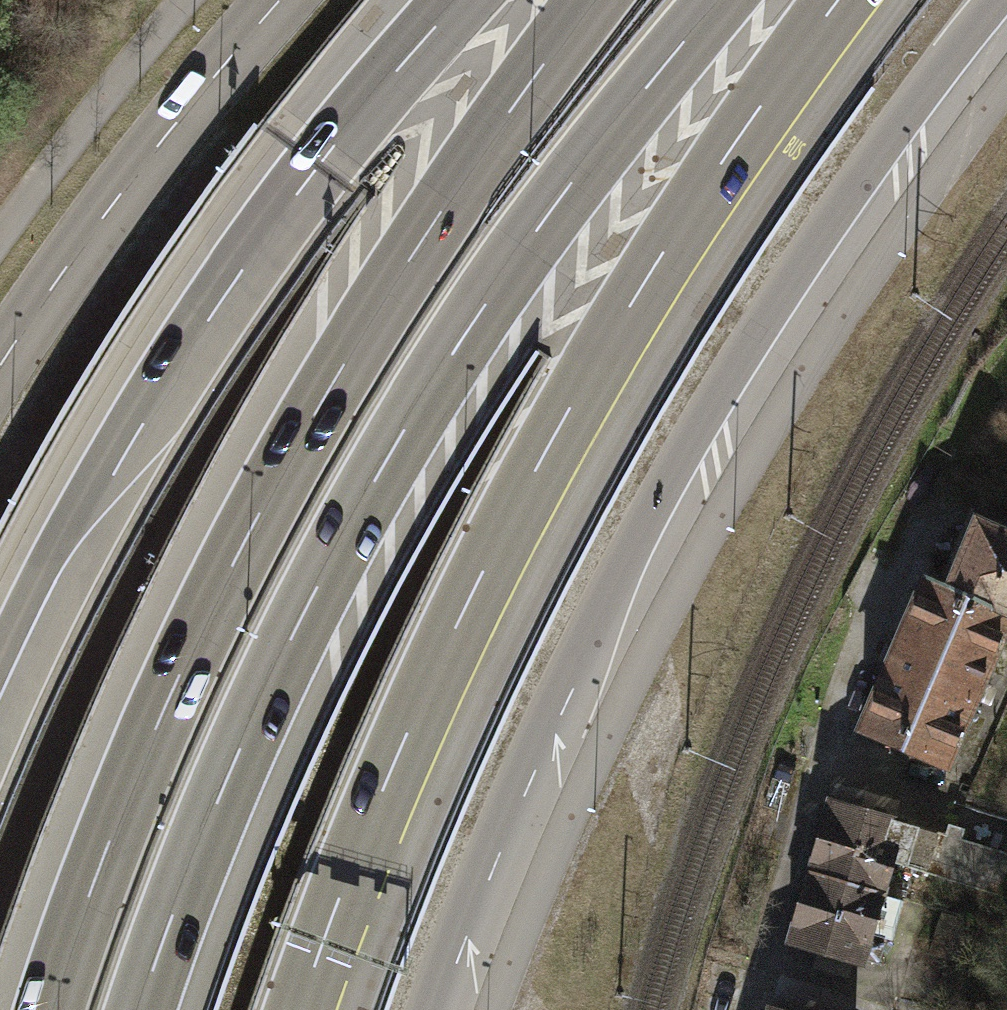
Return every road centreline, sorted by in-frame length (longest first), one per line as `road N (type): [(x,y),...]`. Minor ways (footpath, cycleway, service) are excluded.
road 1 (motorway): [(140,1009),(232,771),(307,608),(390,457),(545,222),(724,0)]
road 2 (primary): [(439,1009),(565,696),(676,476),(883,157),(1005,0)]
road 3 (motorway): [(591,0),(405,264),(233,559),(110,837),(46,1009)]
road 4 (motorway): [(300,1009),(410,731),(557,433),(646,279),(838,0)]
road 5 (motorway): [(461,0),(344,126),(226,292),(117,454),(0,663)]
road 6 (track): [(887,562),(811,752),(731,1009)]
road 7 (primary): [(280,0),(114,202),(0,366)]

